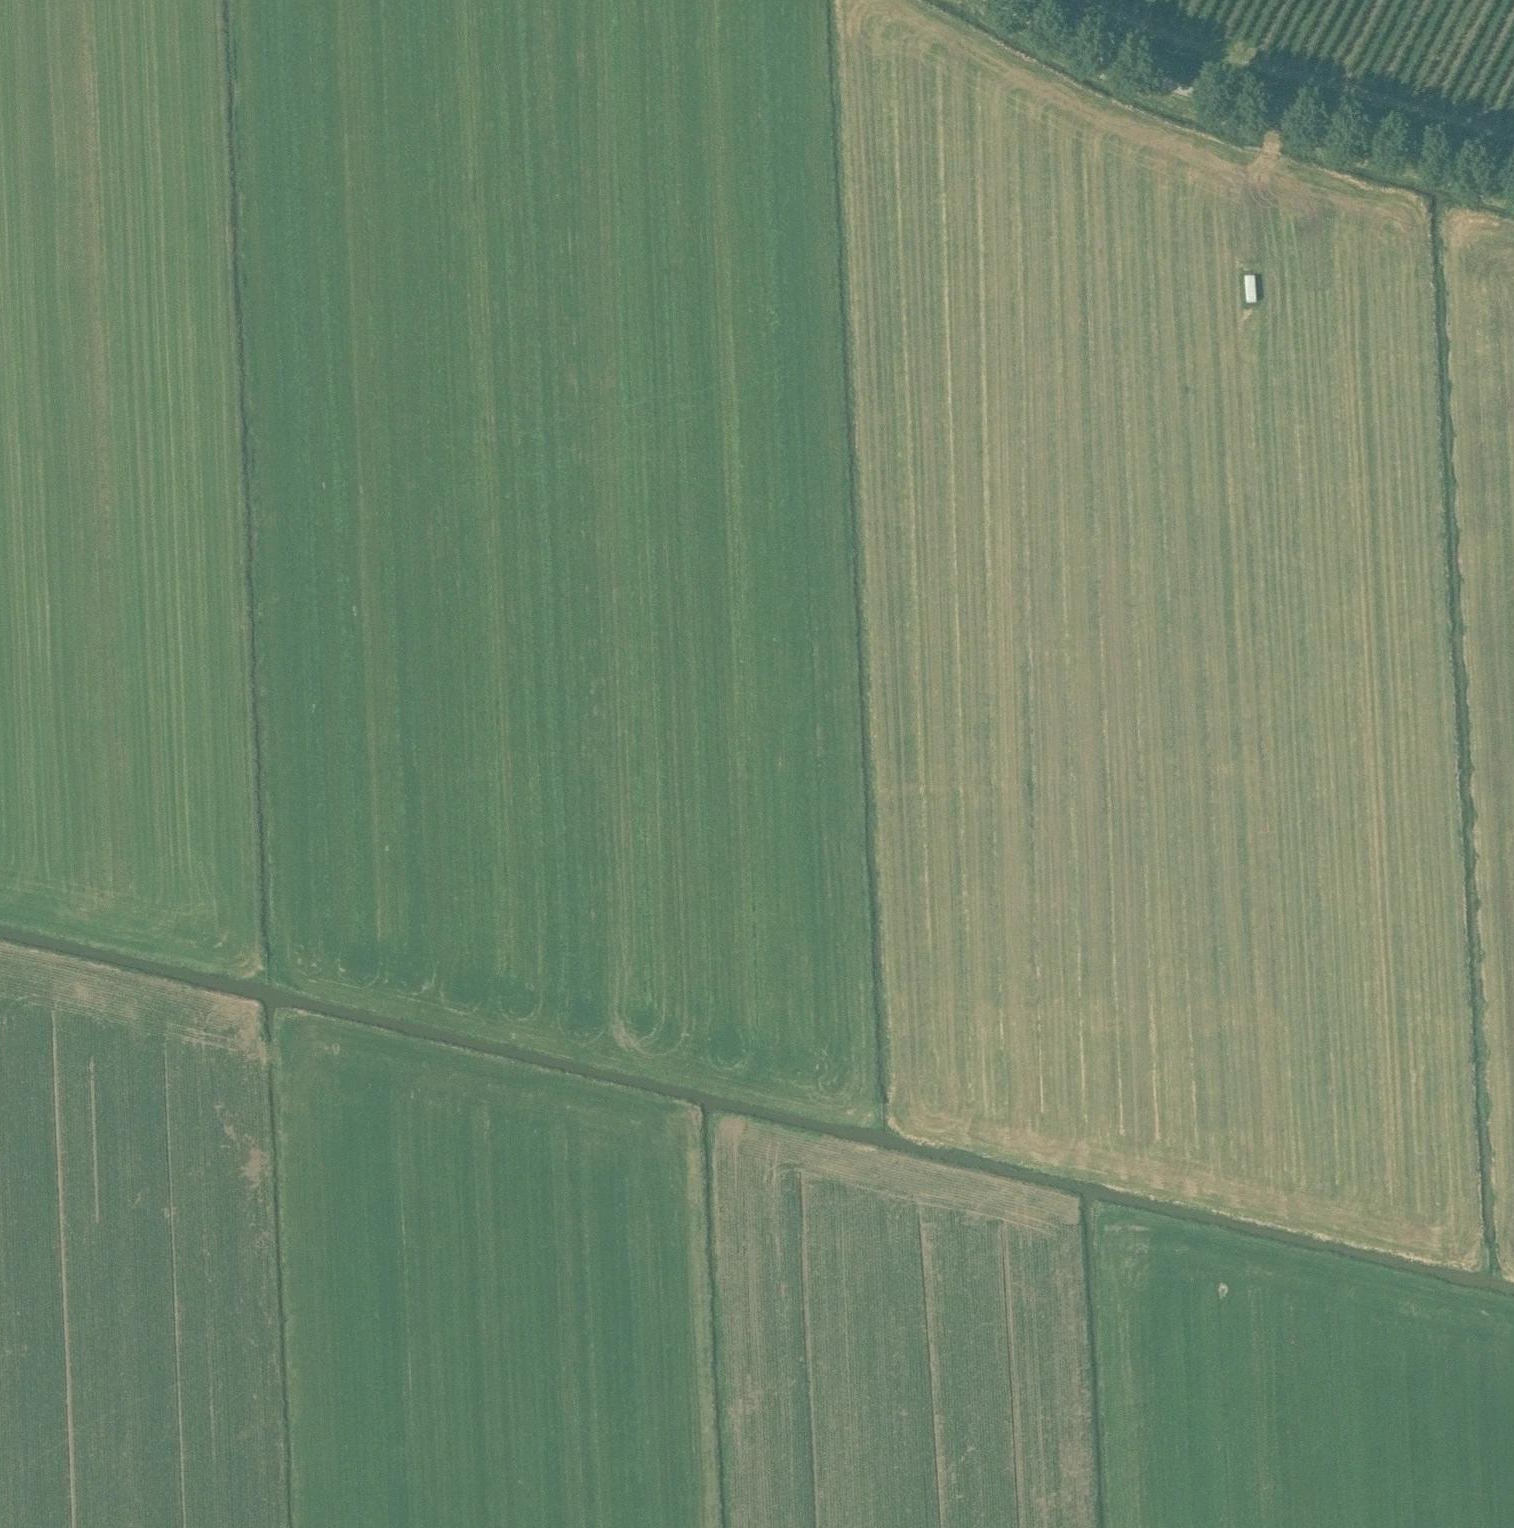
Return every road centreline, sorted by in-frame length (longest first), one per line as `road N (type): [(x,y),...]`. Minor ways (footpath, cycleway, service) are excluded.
road 1 (unclassified): [(1513,186),(1153,80),(998,0)]

